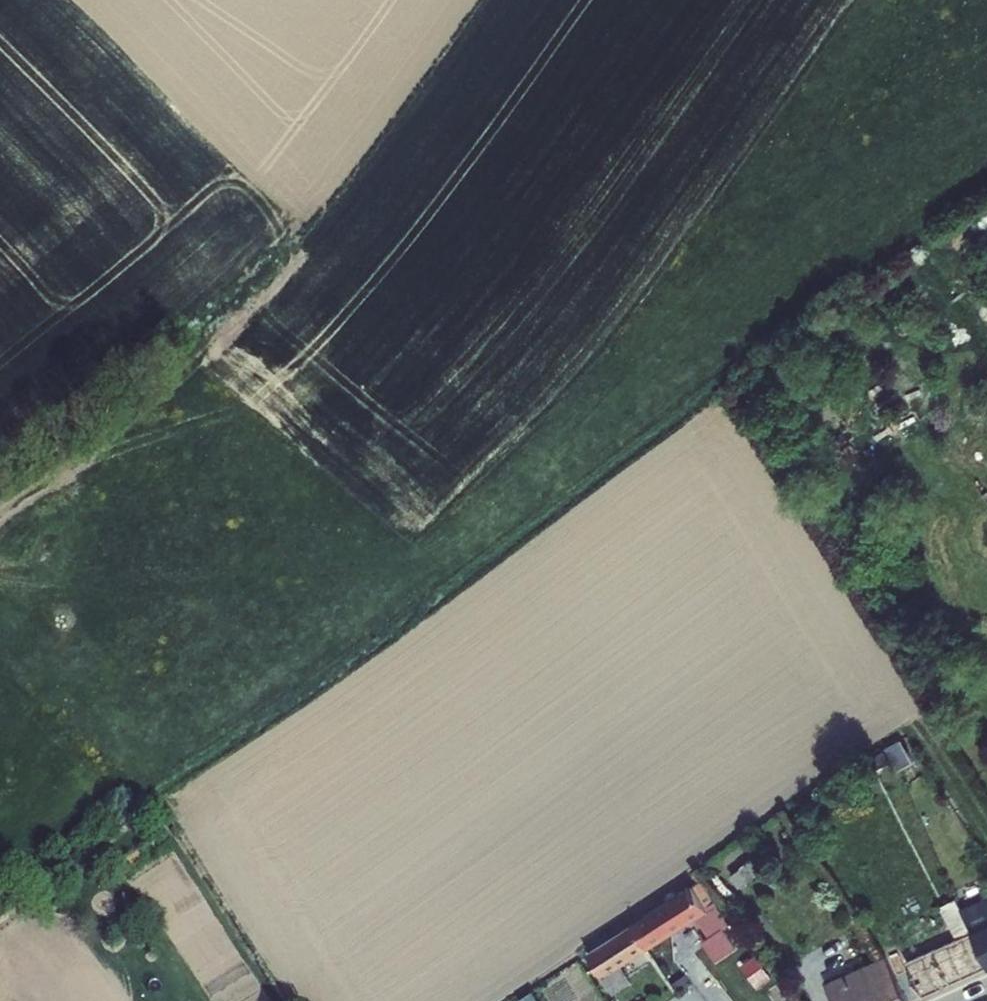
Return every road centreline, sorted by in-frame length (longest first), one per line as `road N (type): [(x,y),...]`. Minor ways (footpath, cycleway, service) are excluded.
road 1 (track): [(473,0),(308,221),(179,344),(0,483)]

